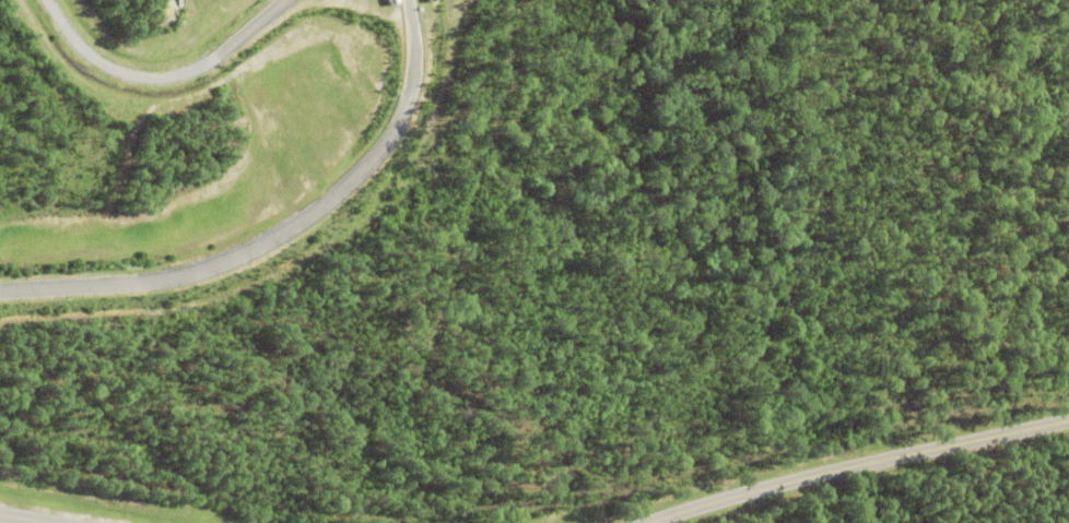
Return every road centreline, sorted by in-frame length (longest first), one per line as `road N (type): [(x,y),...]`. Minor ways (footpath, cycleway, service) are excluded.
road 1 (tertiary): [(1068,422),(655,522)]

